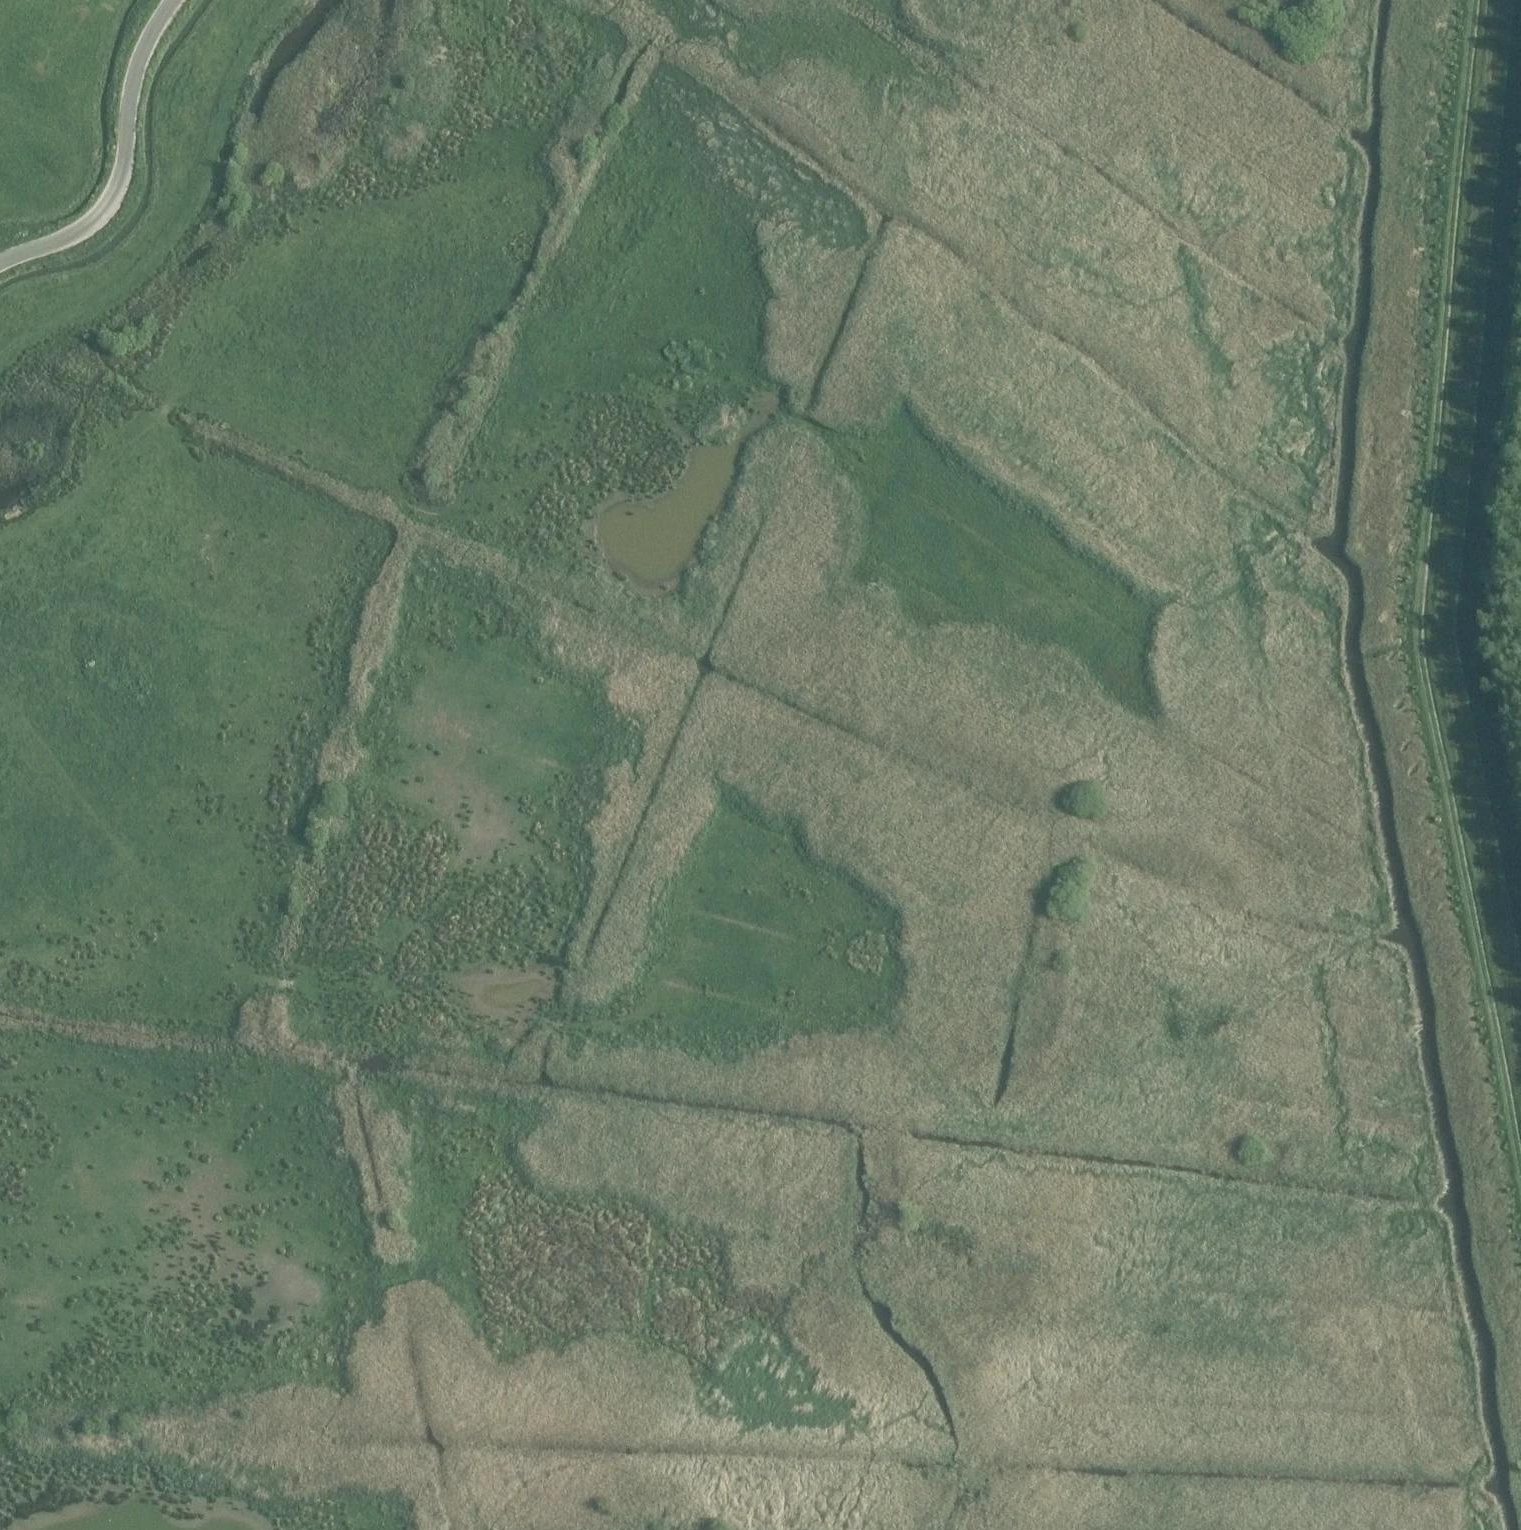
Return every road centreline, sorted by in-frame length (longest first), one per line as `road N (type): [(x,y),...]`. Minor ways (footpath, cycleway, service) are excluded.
road 1 (track): [(1520,1122),(1427,641),(1482,0)]
road 2 (unclassified): [(0,263),(64,239),(107,208),(121,176),(142,57),(174,0)]

